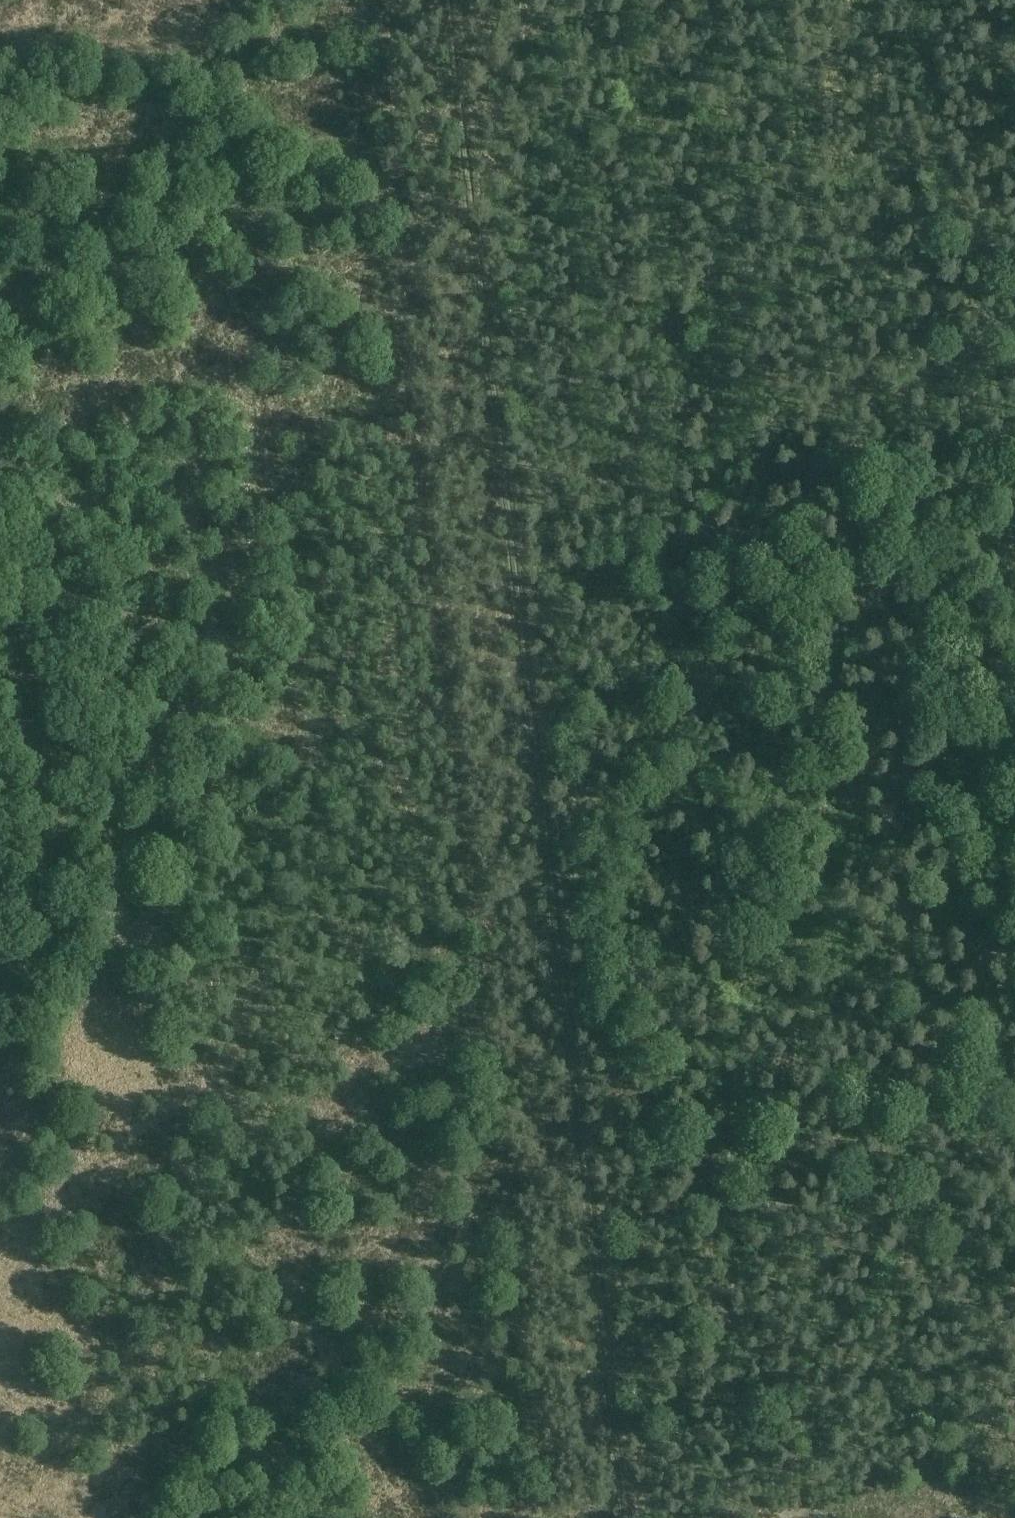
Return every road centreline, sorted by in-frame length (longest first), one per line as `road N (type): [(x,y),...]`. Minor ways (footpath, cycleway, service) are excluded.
road 1 (track): [(436,0),(614,1517)]

